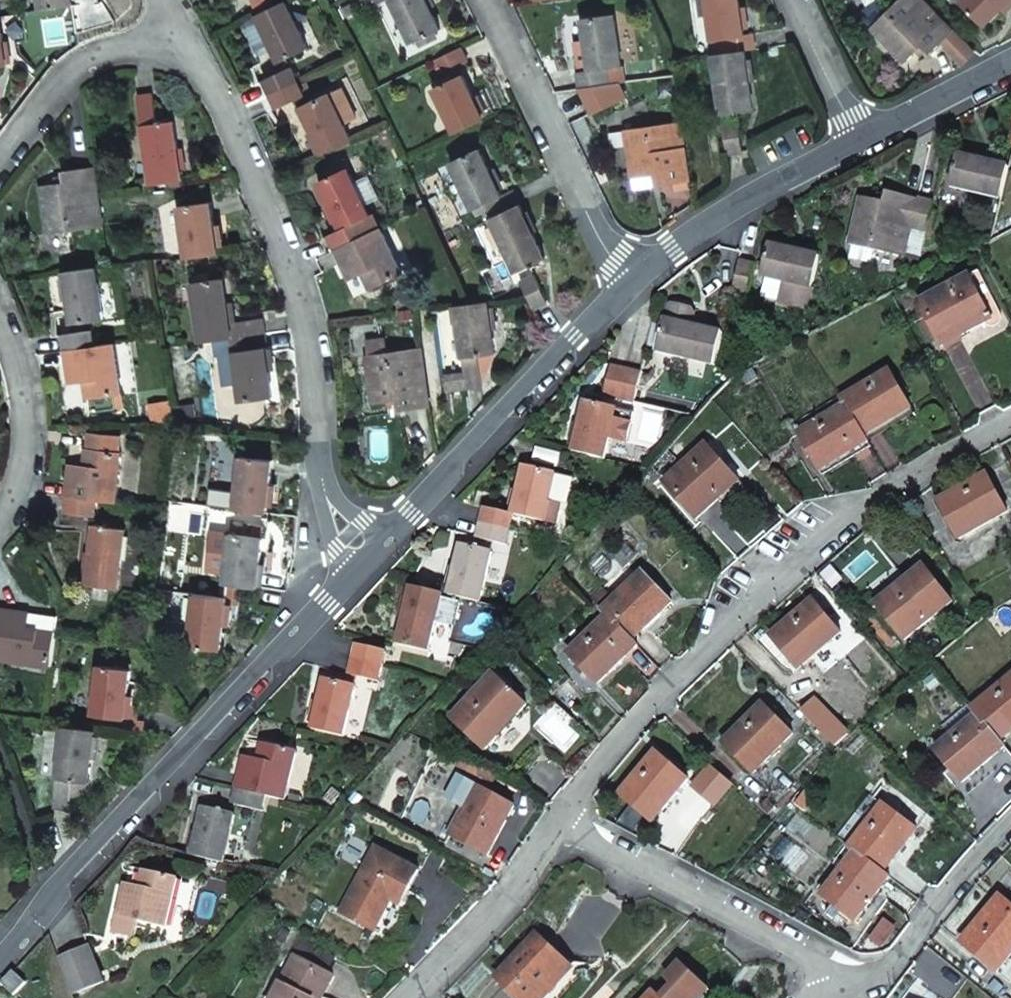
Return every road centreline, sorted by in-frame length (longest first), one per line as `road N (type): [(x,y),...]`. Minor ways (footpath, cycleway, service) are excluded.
road 1 (residential): [(1010,421),(872,504),(690,660),(560,816)]
road 2 (residential): [(200,58),(280,214),(304,307),(332,593)]
road 3 (residential): [(0,949),(332,593)]
road 4 (residential): [(332,593),(623,280)]
road 5 (residential): [(560,816),(868,988)]
road 6 (residential): [(493,0),(623,280)]
road 7 (residential): [(623,280),(706,222),(864,143)]
road 8 (residential): [(0,153),(79,56),(134,40),(172,42),(200,58)]
road 9 (residential): [(560,816),(507,893),(405,997)]
road 10 (residential): [(868,988),(1010,813)]
road 11 (residential): [(0,509),(13,487),(22,415),(0,324)]
road 12 (residential): [(864,143),(1010,69)]
road 13 (residential): [(795,0),(864,143)]

